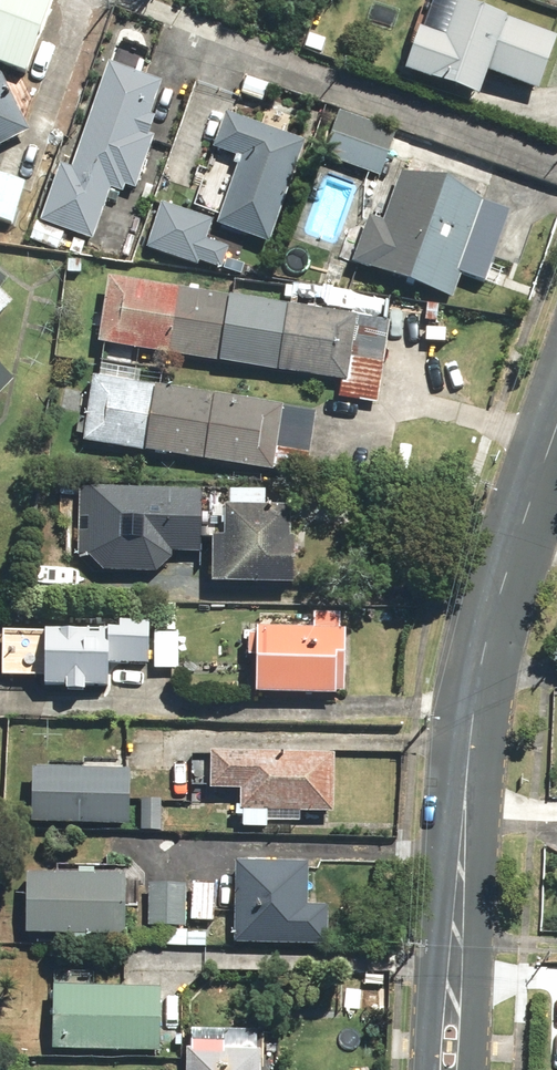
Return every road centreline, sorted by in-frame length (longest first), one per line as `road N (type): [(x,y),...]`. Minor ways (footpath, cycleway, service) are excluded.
road 1 (tertiary): [(556,429),(489,630),(475,705),(448,1069)]

